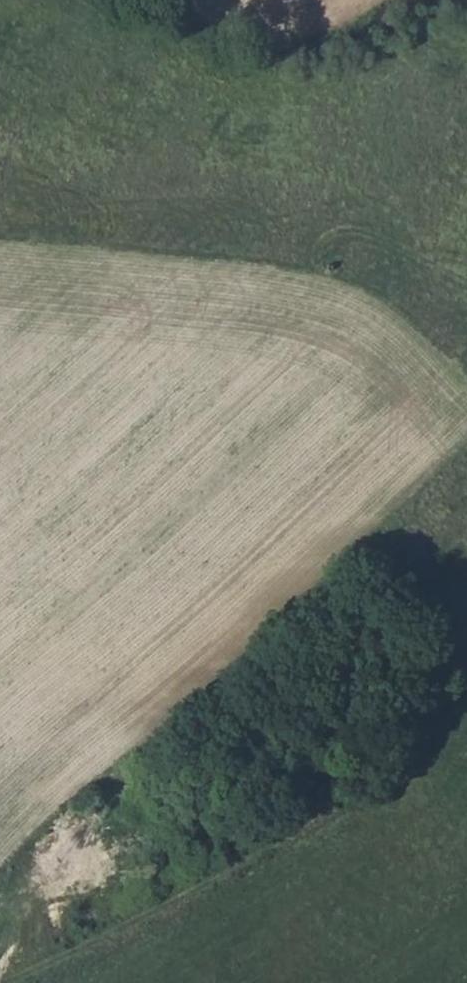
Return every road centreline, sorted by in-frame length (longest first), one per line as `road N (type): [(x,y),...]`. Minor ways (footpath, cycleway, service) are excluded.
road 1 (track): [(8,982),(139,919),(307,817),(466,675)]

